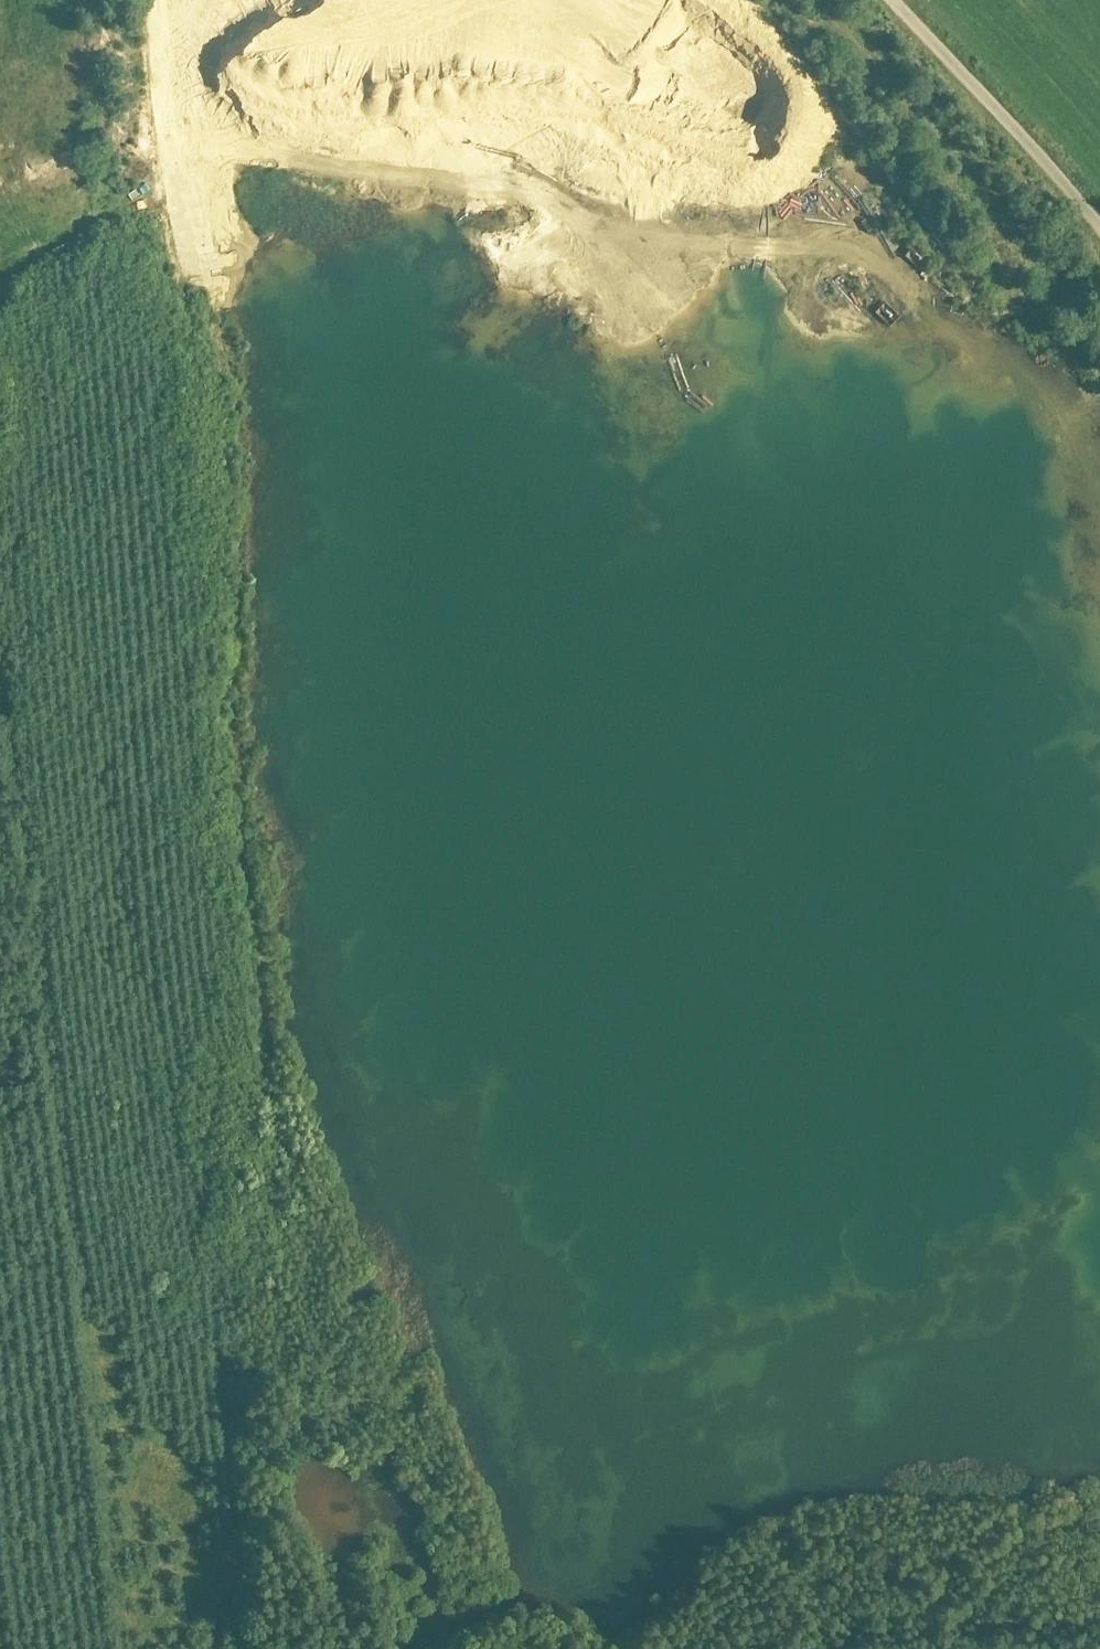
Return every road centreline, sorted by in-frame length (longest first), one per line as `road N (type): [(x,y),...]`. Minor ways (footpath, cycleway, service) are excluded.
road 1 (track): [(891,0),(1099,238)]

